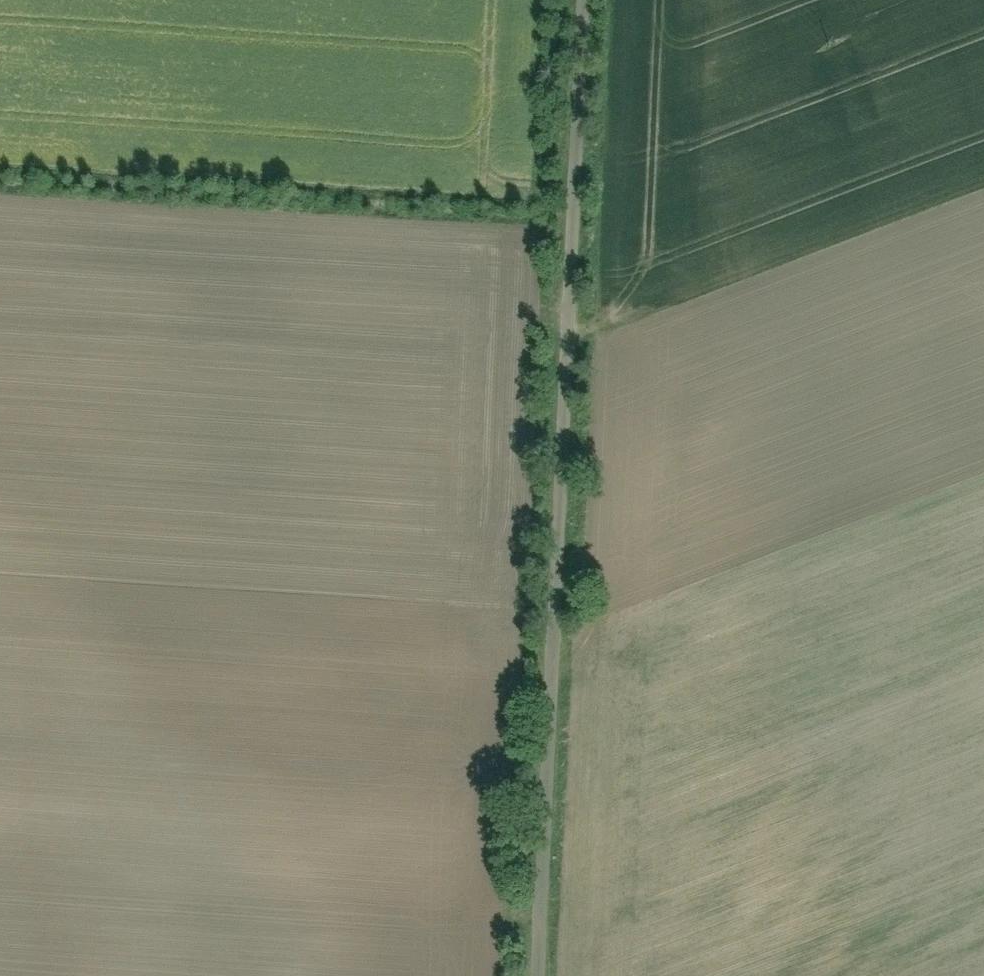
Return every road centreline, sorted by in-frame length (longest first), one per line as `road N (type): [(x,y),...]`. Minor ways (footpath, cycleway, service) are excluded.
road 1 (residential): [(533,975),(583,0)]

